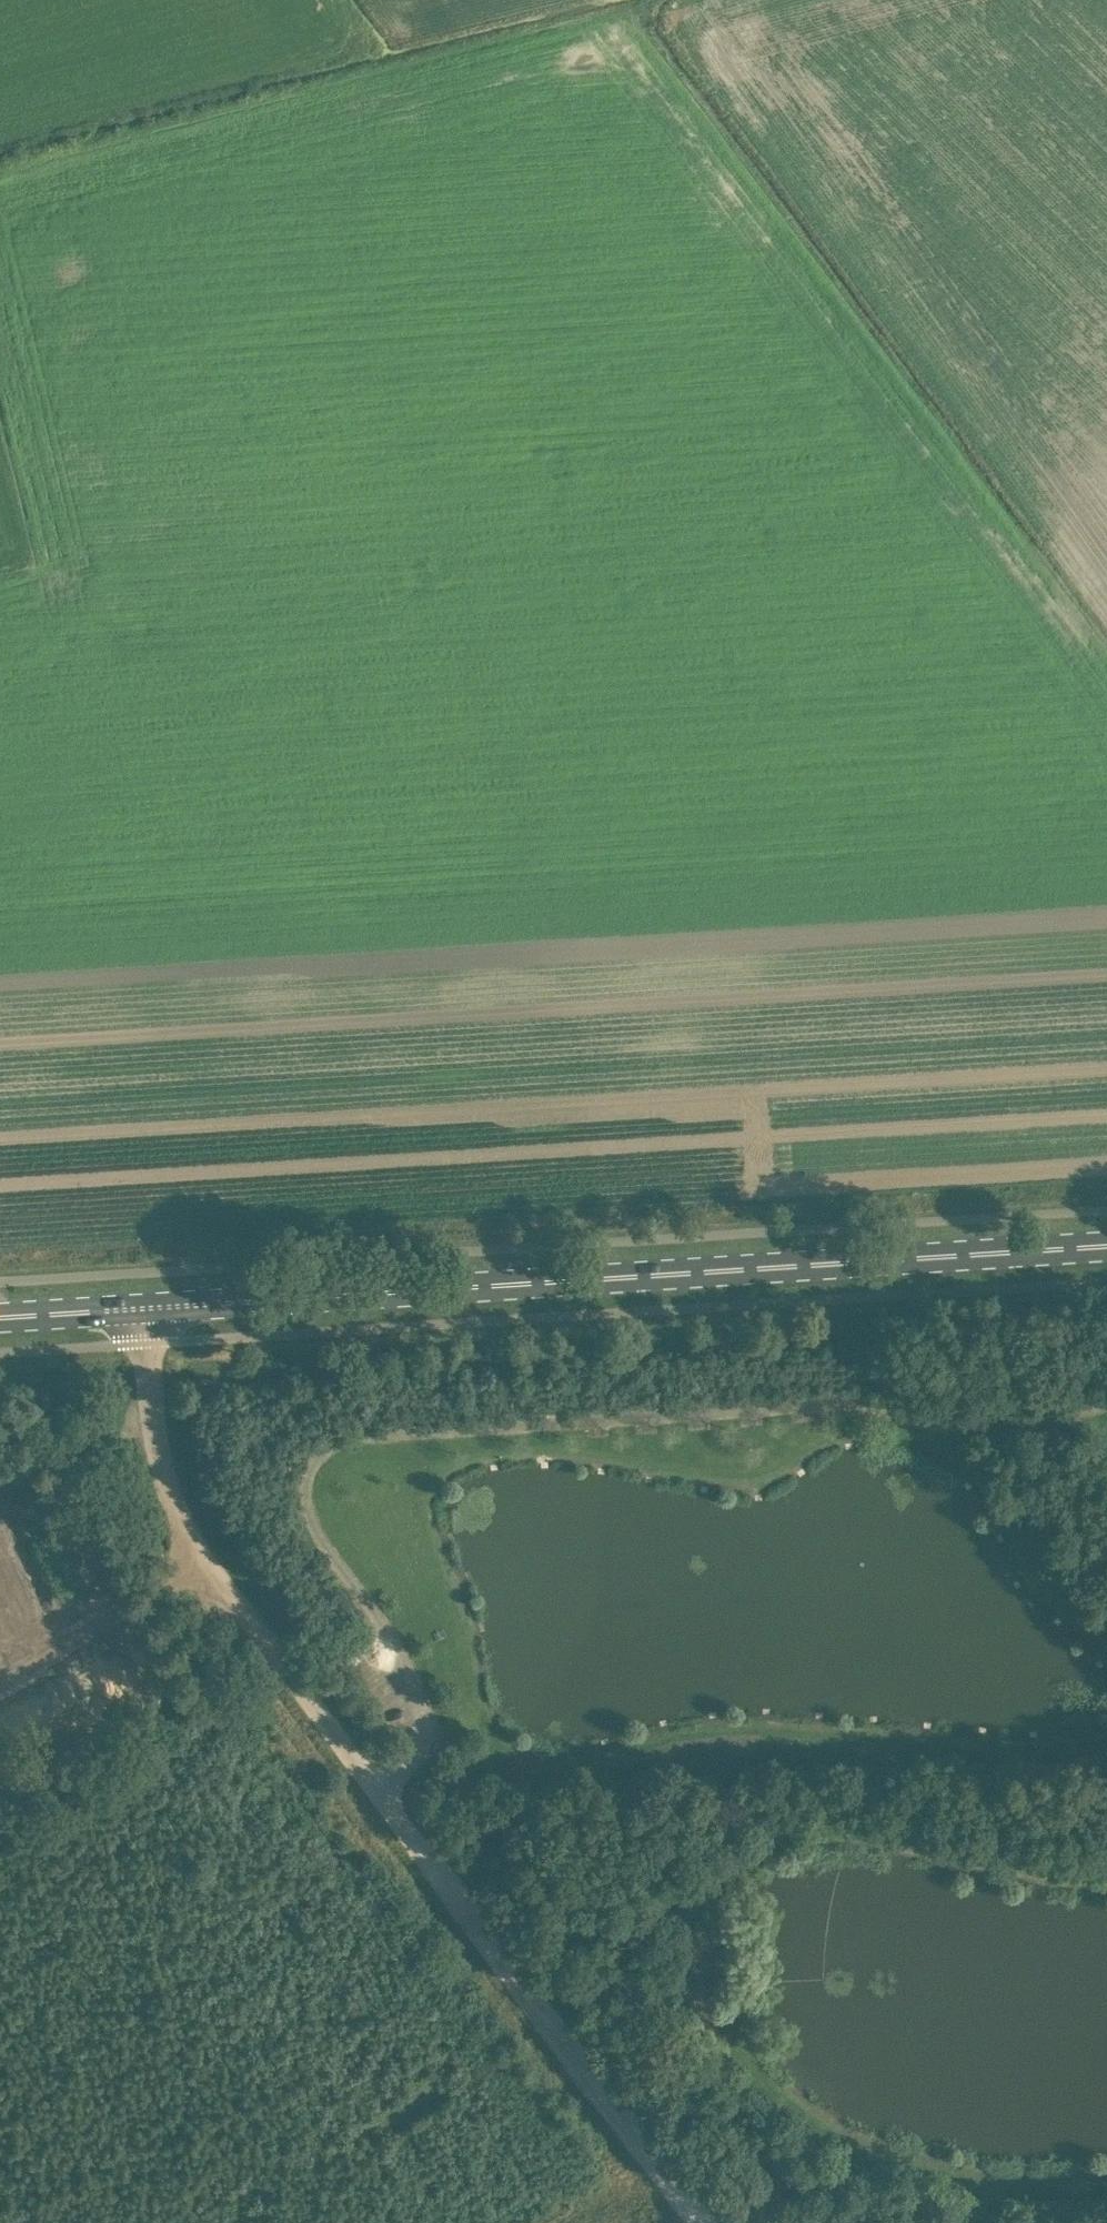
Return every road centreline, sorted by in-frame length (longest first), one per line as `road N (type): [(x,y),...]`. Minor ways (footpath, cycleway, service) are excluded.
road 1 (primary): [(1106,1252),(0,1316)]
road 2 (track): [(706,2222),(381,1788)]
road 3 (track): [(374,1779),(263,1641),(181,1502),(154,1410),(150,1307)]

